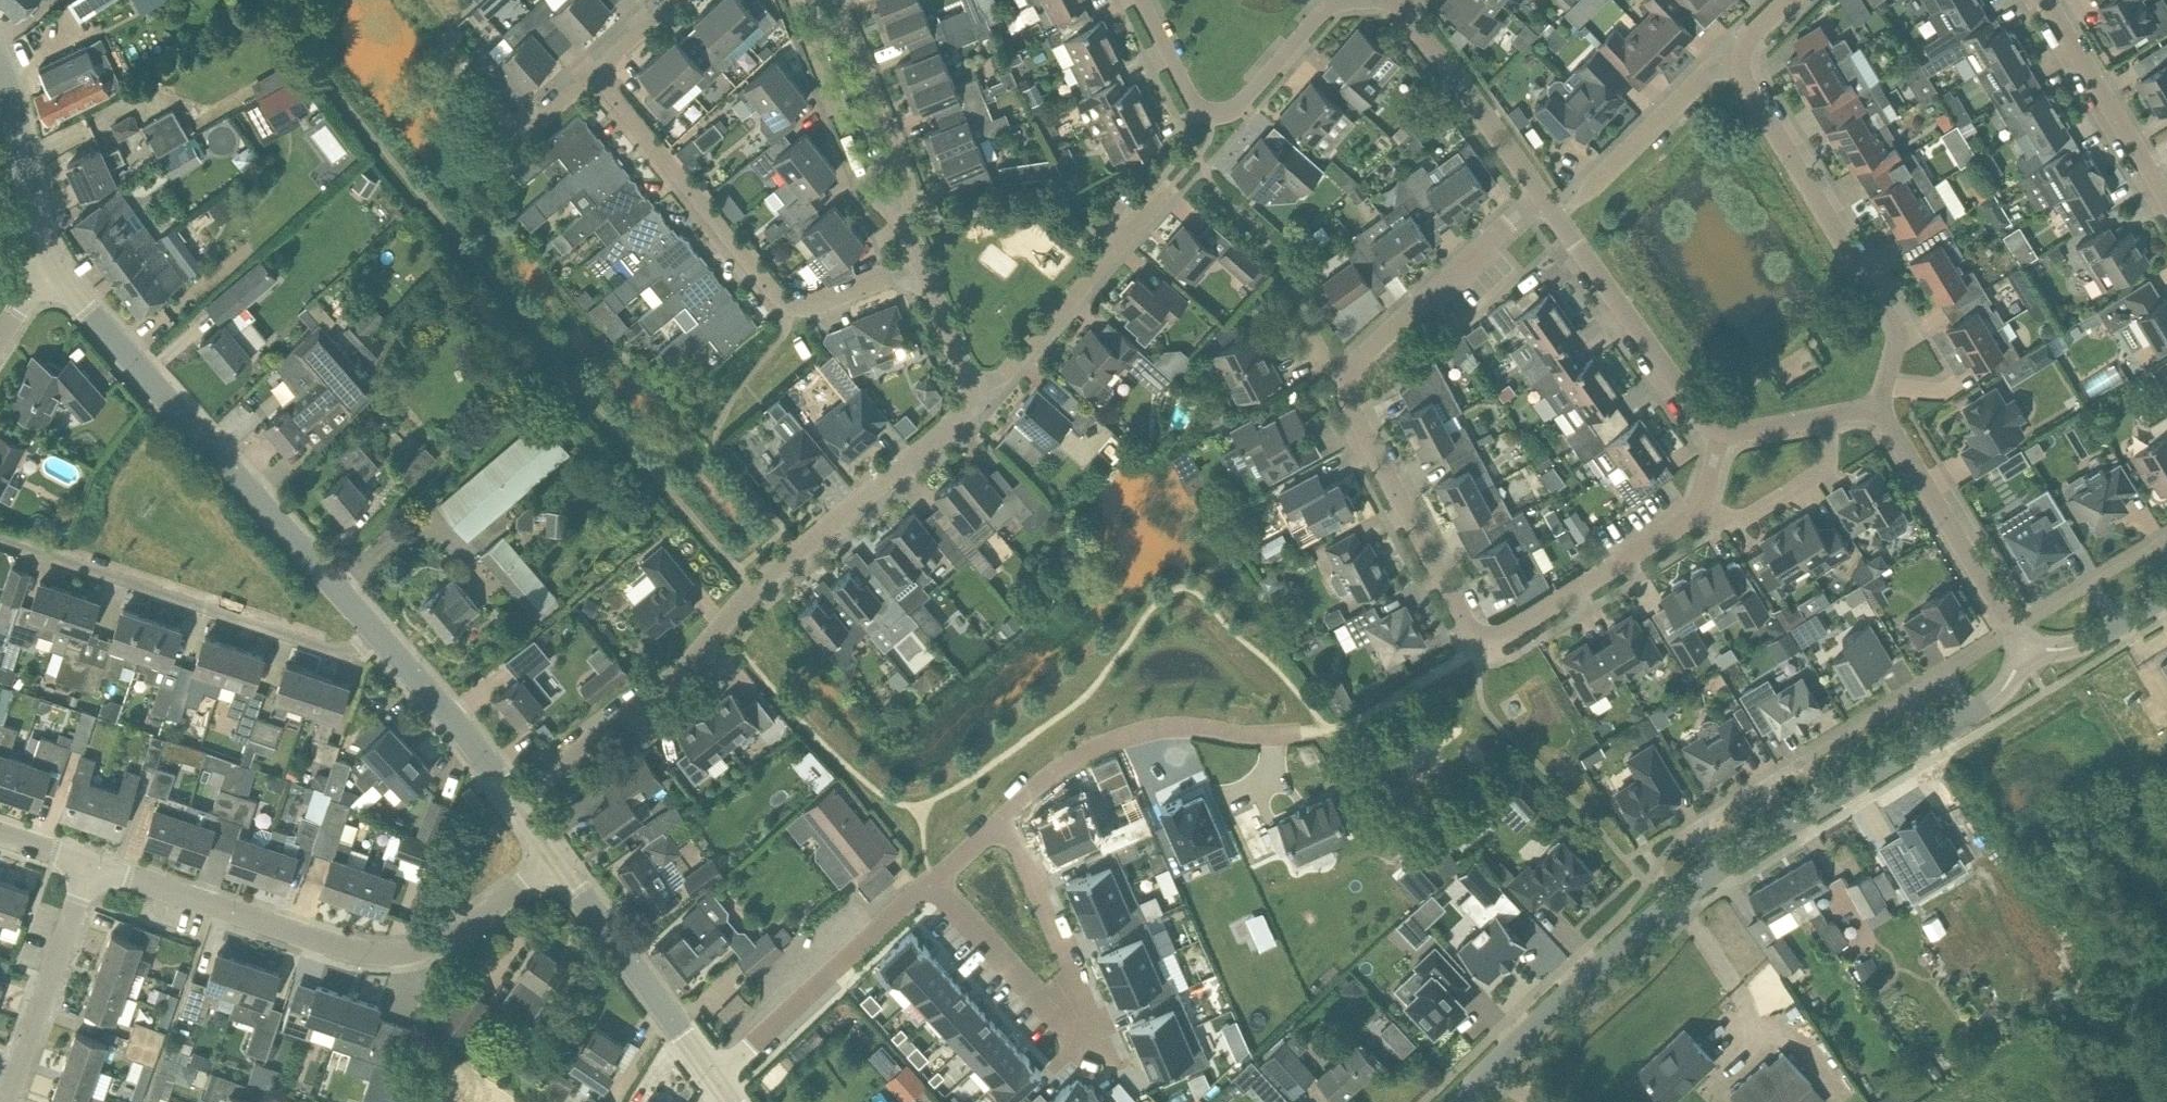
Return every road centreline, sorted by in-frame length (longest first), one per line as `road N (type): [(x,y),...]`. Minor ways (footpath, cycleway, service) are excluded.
road 1 (residential): [(1701,515),(1500,637),(1482,639),(1458,612),(1354,413),(1346,374),(1538,195)]
road 2 (tertiary): [(1451,1101),(1624,938),(1988,705),(2025,653)]
road 3 (residential): [(517,803),(683,670),(752,591),(961,422),(970,389)]
road 4 (residential): [(552,856),(482,923),(441,947),(393,956),(92,866)]
road 5 (tertiary): [(378,631),(58,271)]
road 6 (residential): [(934,883),(1084,1050),(1098,1039),(1084,988),(1003,825)]
road 7 (residential): [(1883,405),(1898,330),(1739,65),(1746,41),(1789,0)]
road 8 (residential): [(921,260),(820,306),(789,309),(598,74)]
road 9 (residential): [(378,631),(357,648),(301,644),(0,542)]
road 10 (residential): [(1398,4),(1330,9),(1234,109),(1218,115),(1197,111),(1140,0)]
road 11 (residential): [(1003,825),(1051,778),(1104,750),(1161,733),(1302,737)]
road 12 (residential): [(1725,434),(1690,403),(1538,195)]
road 13 (residential): [(716,1084),(934,883)]
road 14 (unclassified): [(2025,653),(1883,405)]
road 15 (residential): [(970,389),(1006,374),(1168,190)]
road 16 (tertiary): [(716,1084),(552,856)]
road 17 (residential): [(5,1101),(92,866)]
road 18 (residential): [(2166,202),(2040,0)]
road 19 (residential): [(1538,195),(1398,4)]
road 20 (residential): [(900,204),(862,178),(795,0)]
road 21 (tertiary): [(517,803),(378,631)]
road 22 (residential): [(900,204),(906,178),(835,0)]
road 23 (residential): [(1701,515),(1742,521),(1825,468),(1834,415)]
road 24 (tertiary): [(58,271),(10,89)]
road 25 (tertiary): [(2025,653),(2094,639),(2166,594)]
road 26 (residential): [(970,389),(921,260)]

